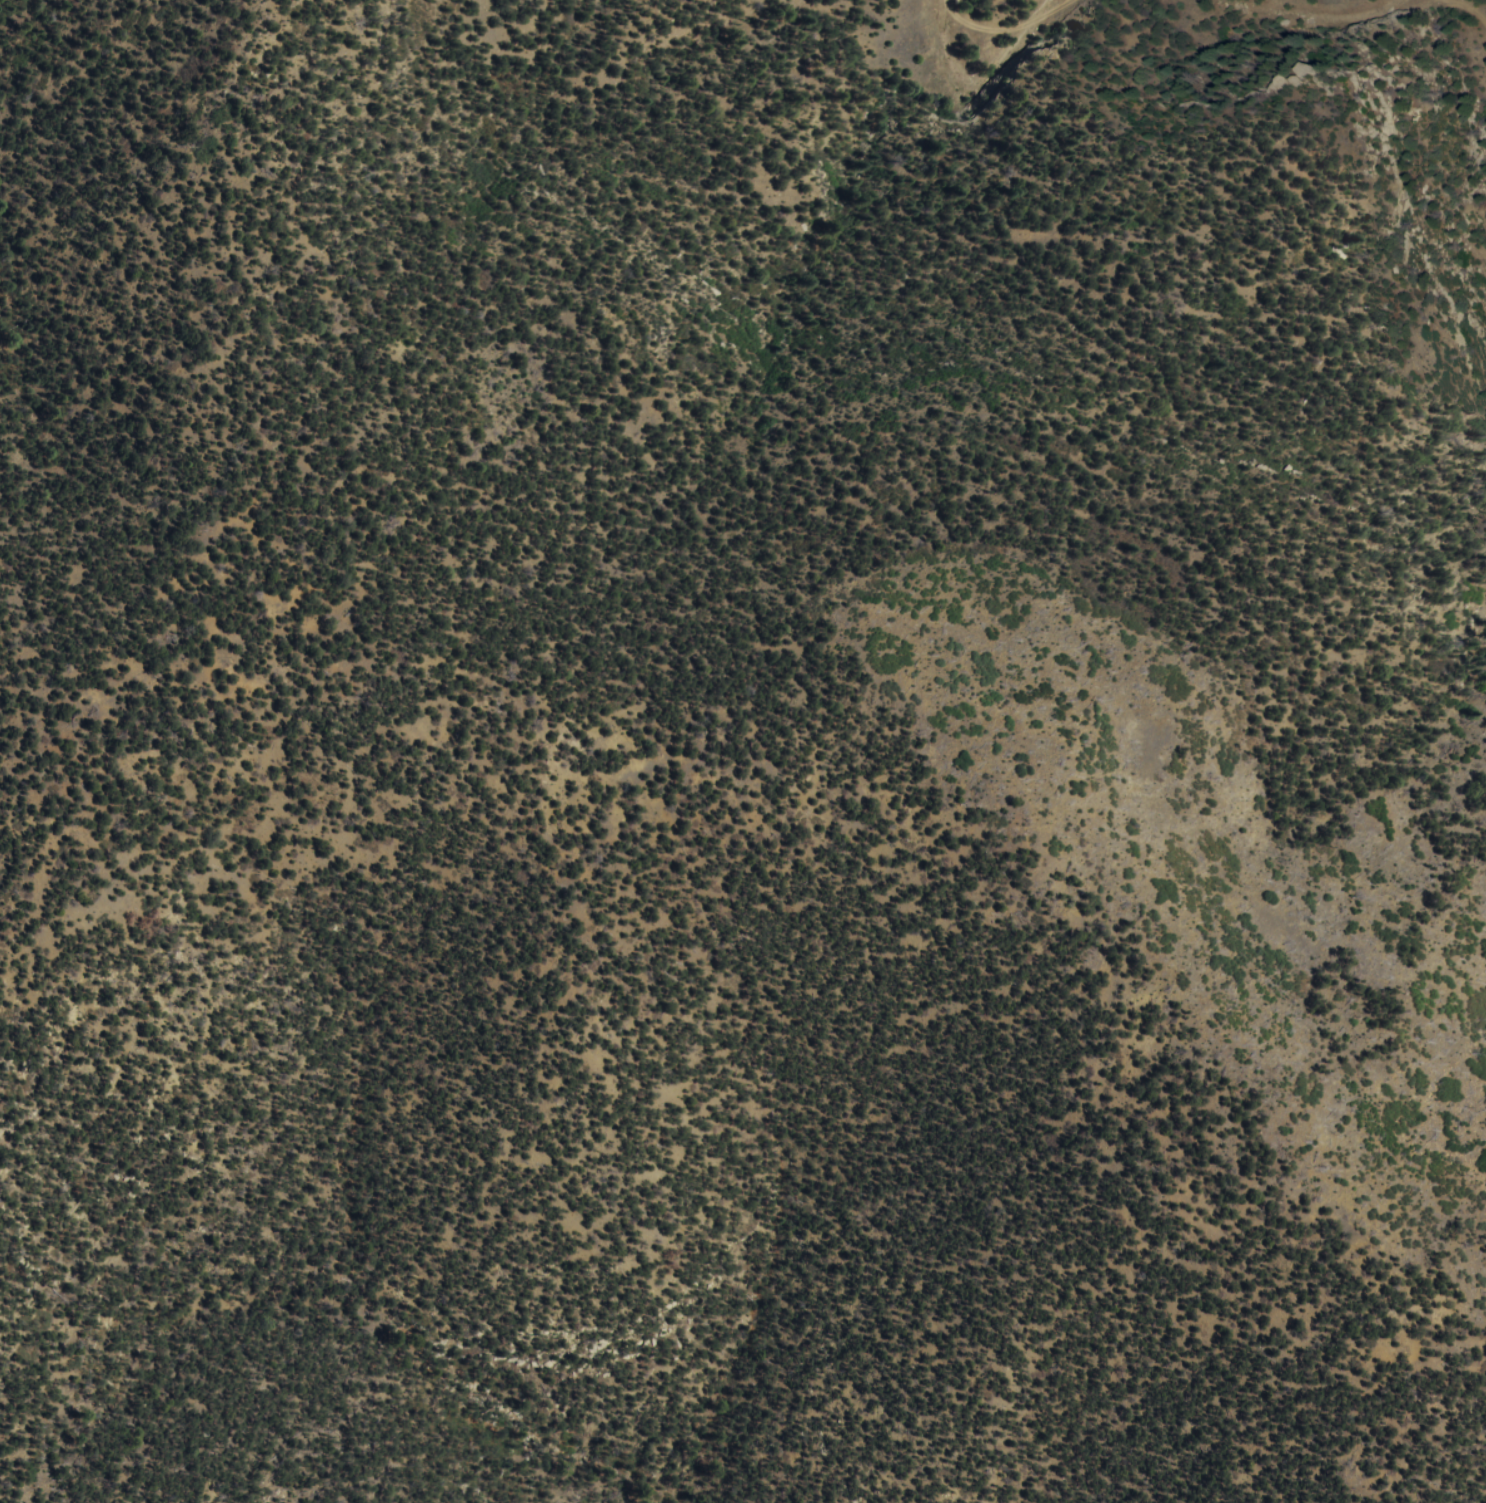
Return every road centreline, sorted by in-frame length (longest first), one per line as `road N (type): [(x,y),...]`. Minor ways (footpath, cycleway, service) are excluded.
road 1 (track): [(1065,0),(1022,26),(994,32),(957,19),(946,0)]

